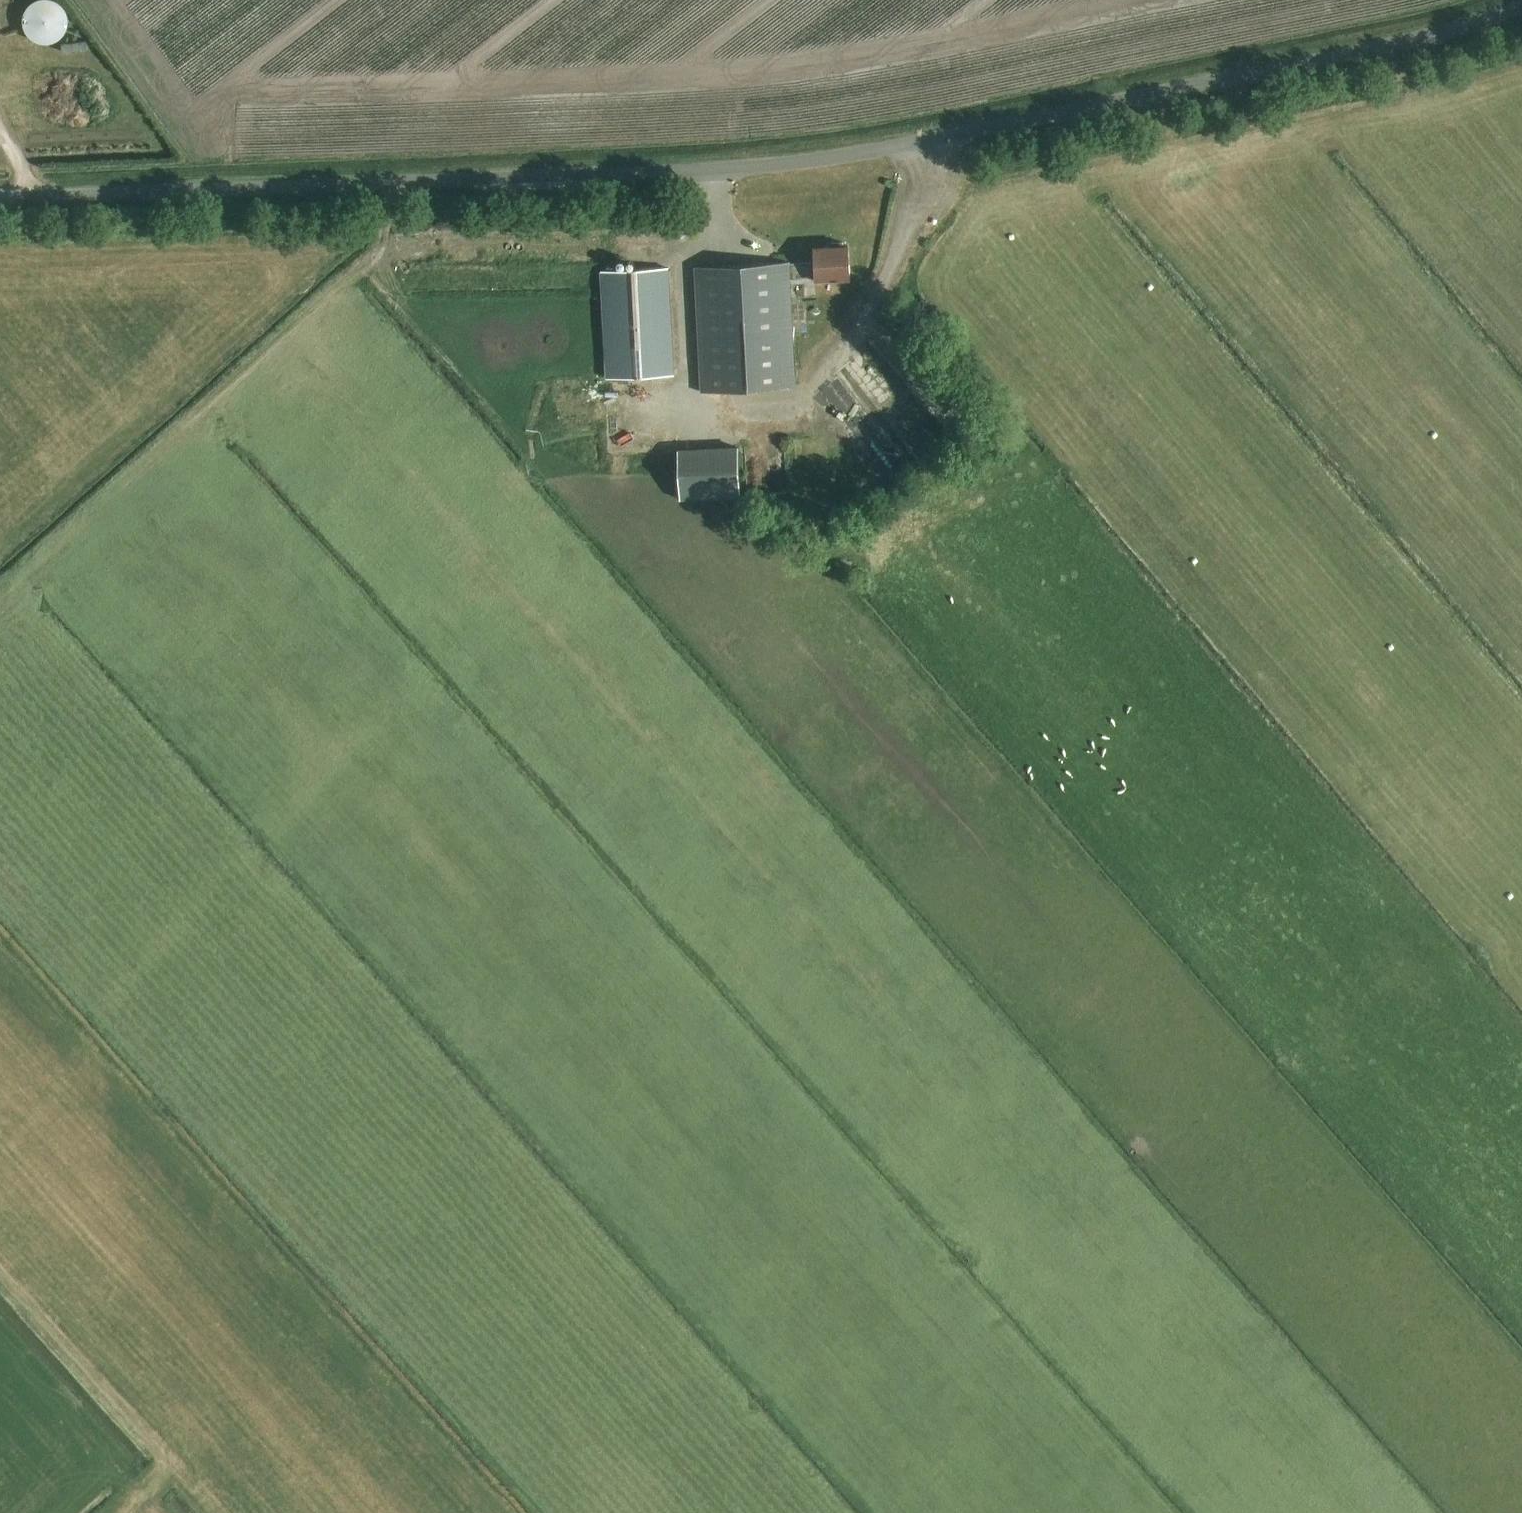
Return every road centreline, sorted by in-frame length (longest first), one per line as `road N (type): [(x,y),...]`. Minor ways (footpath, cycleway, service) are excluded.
road 1 (unclassified): [(1521,2),(1398,42),(823,157),(0,196)]

